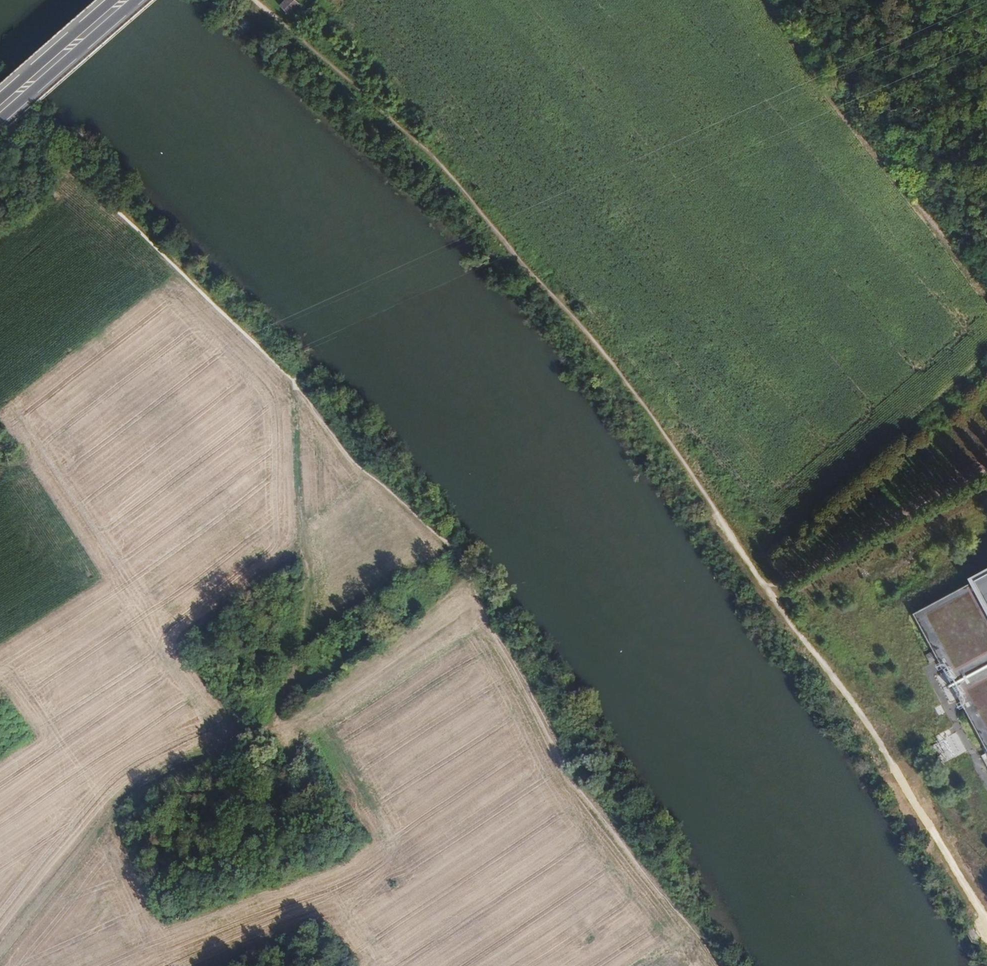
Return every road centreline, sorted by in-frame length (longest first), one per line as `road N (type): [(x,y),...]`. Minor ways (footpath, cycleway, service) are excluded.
road 1 (secondary): [(0,120),(138,0)]
road 2 (secondary): [(116,0),(0,101)]

